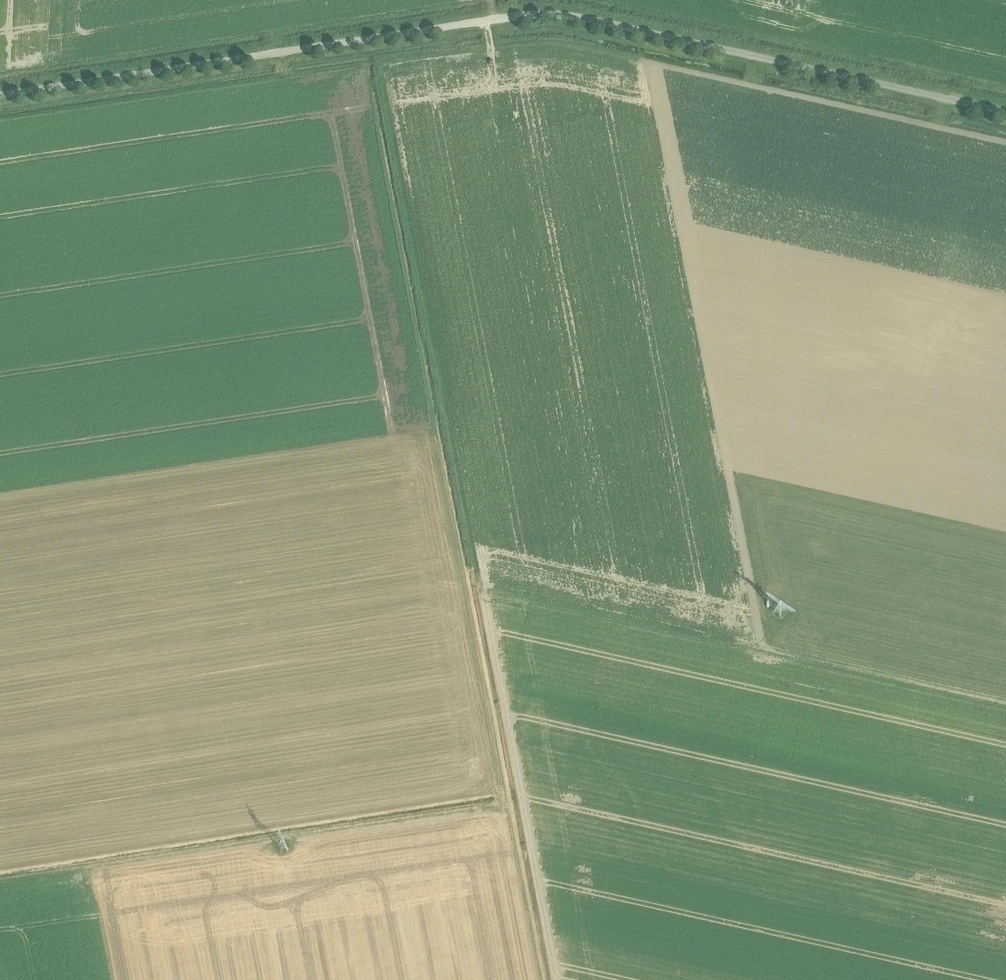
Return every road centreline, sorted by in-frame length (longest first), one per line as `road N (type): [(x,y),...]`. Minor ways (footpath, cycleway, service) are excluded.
road 1 (unclassified): [(0,97),(387,38),(471,17),(540,14),(1005,117)]

